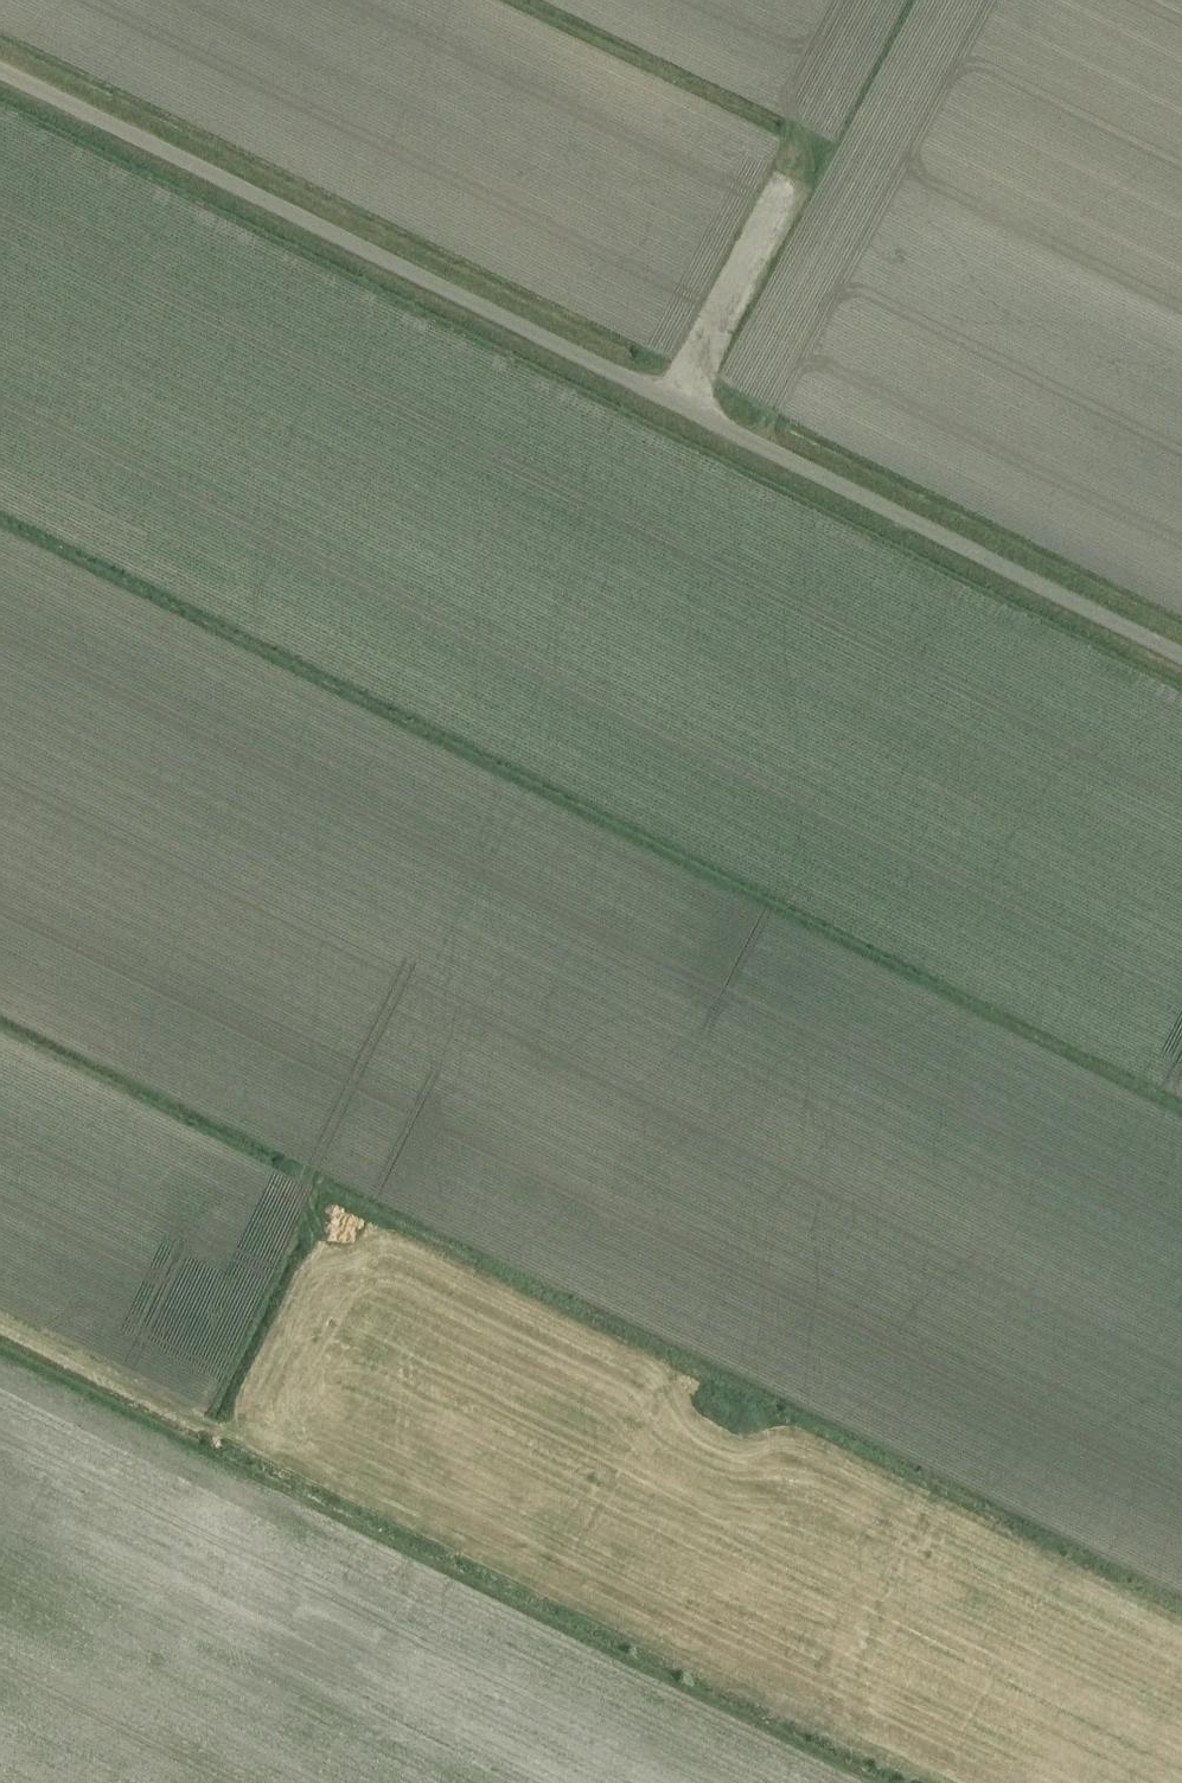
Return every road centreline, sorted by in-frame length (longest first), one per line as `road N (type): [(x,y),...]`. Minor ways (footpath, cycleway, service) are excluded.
road 1 (unclassified): [(1181,655),(0,72)]
road 2 (track): [(0,1330),(279,1460)]

